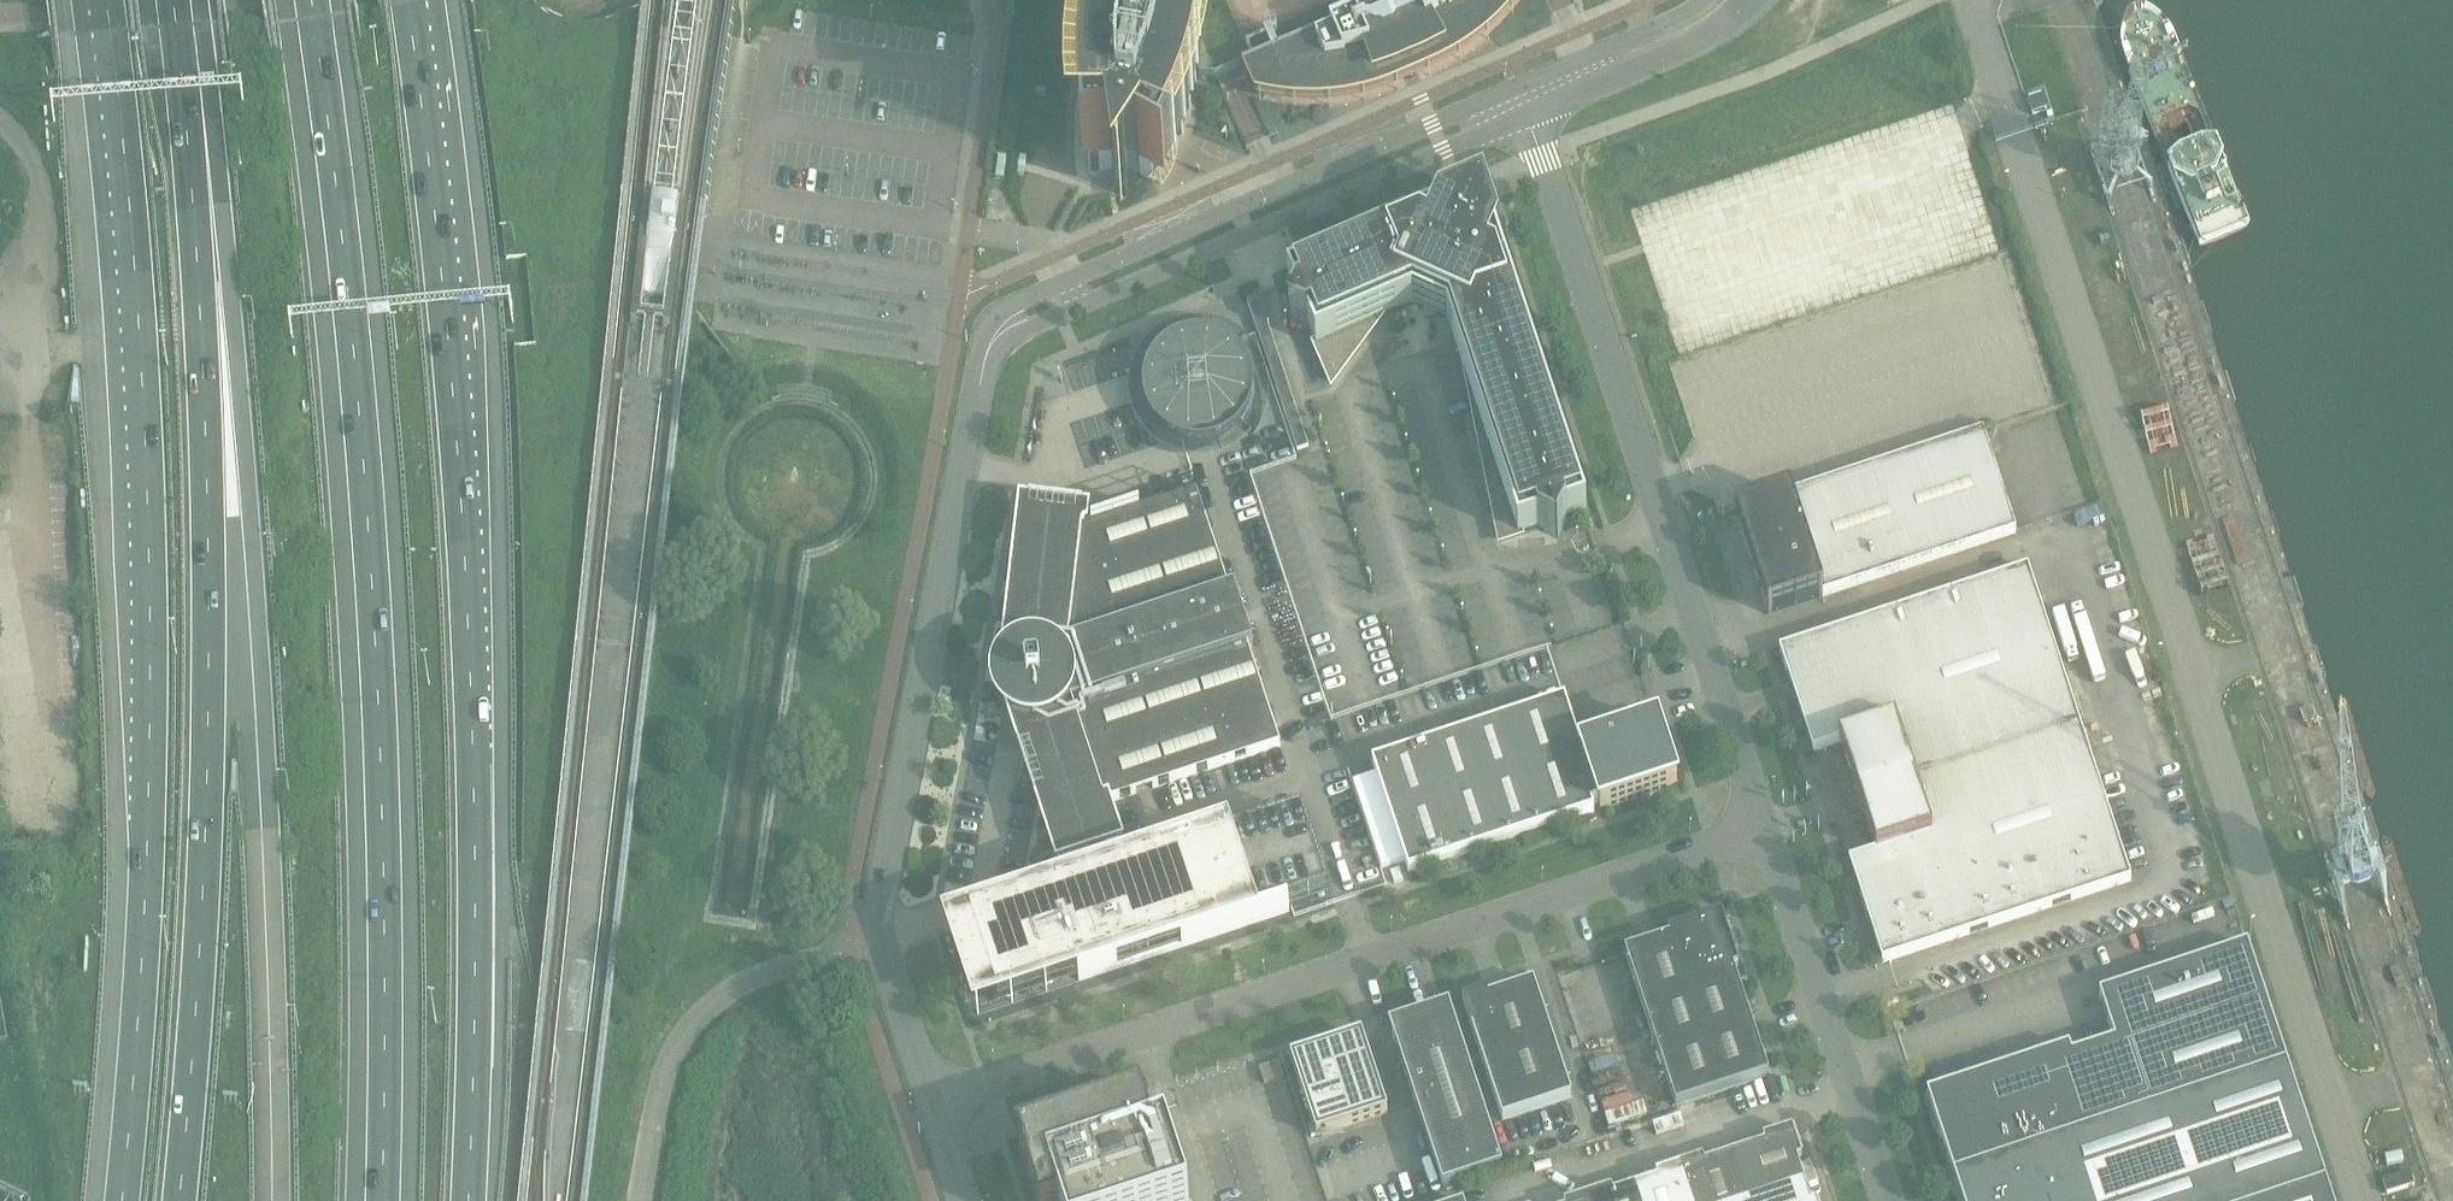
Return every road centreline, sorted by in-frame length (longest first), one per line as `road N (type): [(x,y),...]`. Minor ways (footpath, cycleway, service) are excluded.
road 1 (unclassified): [(937,1108),(878,935),(967,432),(995,341),(1022,319),(1524,107)]
road 2 (motorway): [(382,1200),(381,756),(360,403),(310,0)]
road 3 (motorway): [(467,1200),(473,756),(454,400),(404,0)]
road 4 (motorway): [(106,0),(139,414),(146,756),(122,1200)]
road 5 (motorway): [(173,0),(203,412),(206,759),(179,1200)]
road 6 (unclassified): [(937,1108),(1759,833)]
road 7 (unclassified): [(1759,833),(1524,107)]
road 8 (unclassified): [(1889,1200),(1759,833)]
road 9 (unclassified): [(1524,107),(1702,24),(1725,0)]

